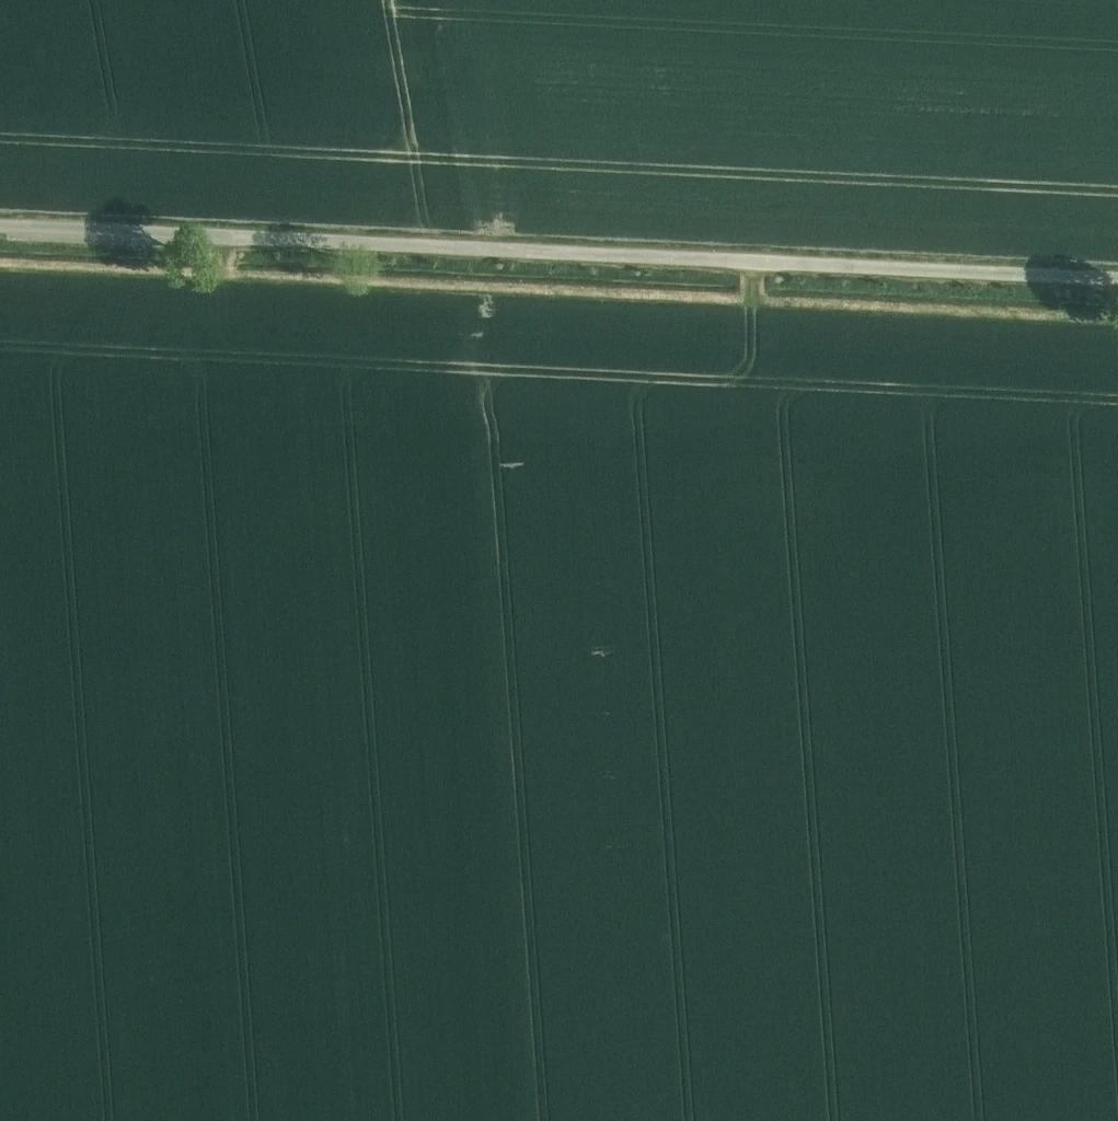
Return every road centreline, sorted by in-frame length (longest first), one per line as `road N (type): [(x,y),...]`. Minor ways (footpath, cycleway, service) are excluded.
road 1 (unclassified): [(1117,280),(0,228)]

